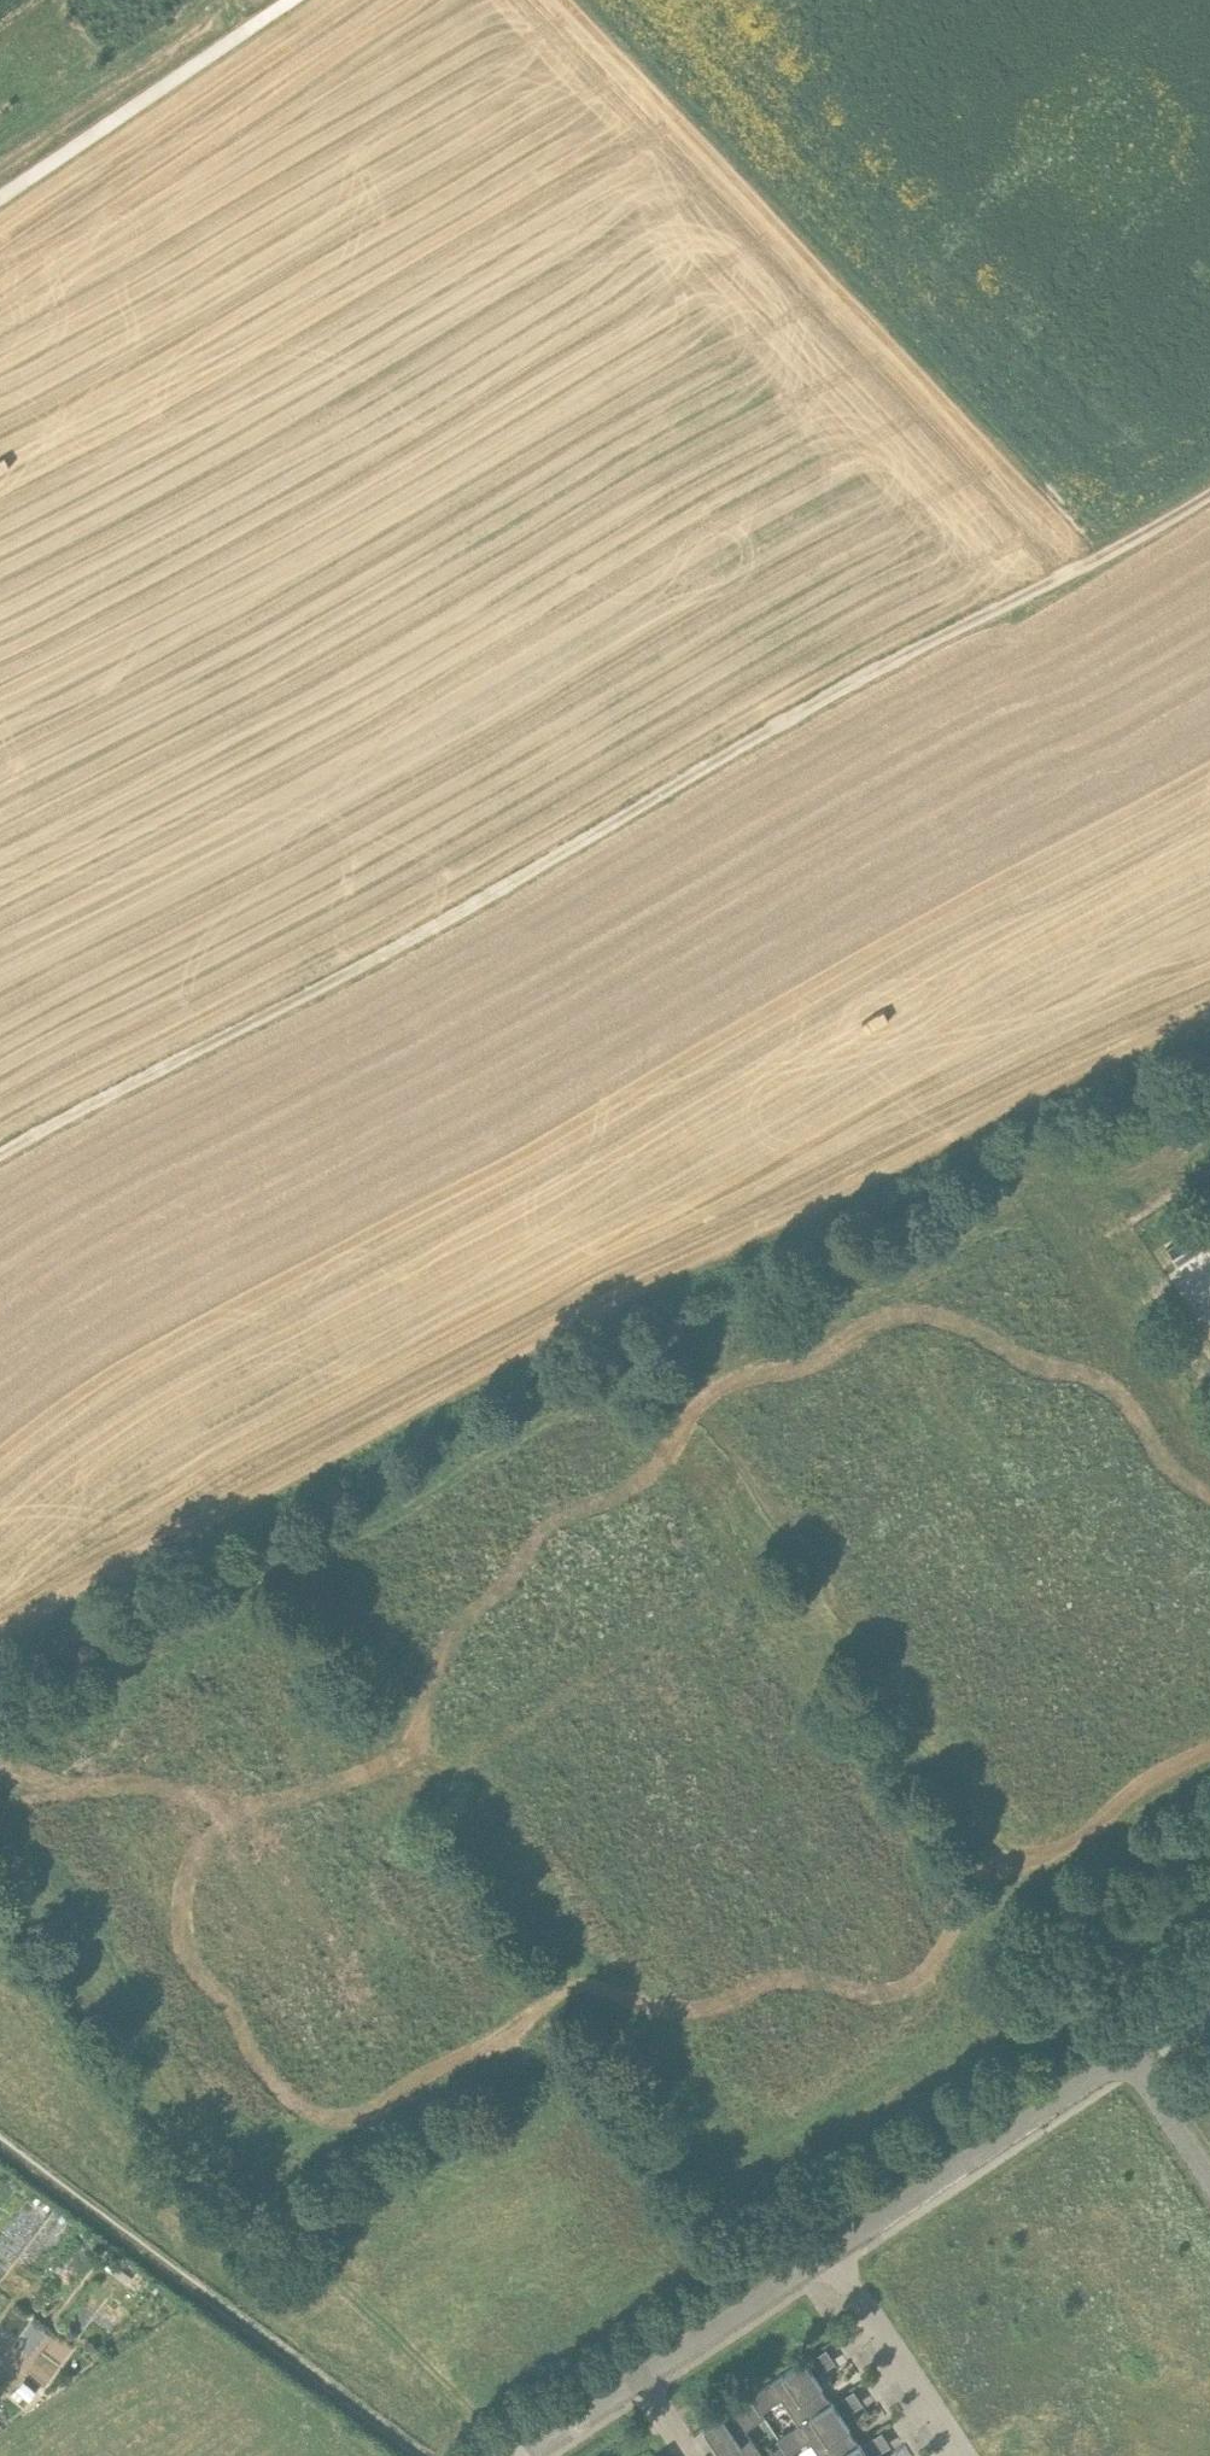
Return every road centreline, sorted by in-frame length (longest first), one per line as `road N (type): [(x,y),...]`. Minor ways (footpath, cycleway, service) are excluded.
road 1 (track): [(1209,494),(741,748),(503,896),(0,1155)]
road 2 (track): [(0,2140),(423,2455)]
road 3 (residential): [(830,2254),(1130,2053)]
road 4 (residential): [(957,2455),(830,2254)]
road 5 (residential): [(640,2380),(830,2254)]
road 6 (residential): [(1209,2176),(1130,2053)]
road 7 (residential): [(526,2455),(640,2380)]

